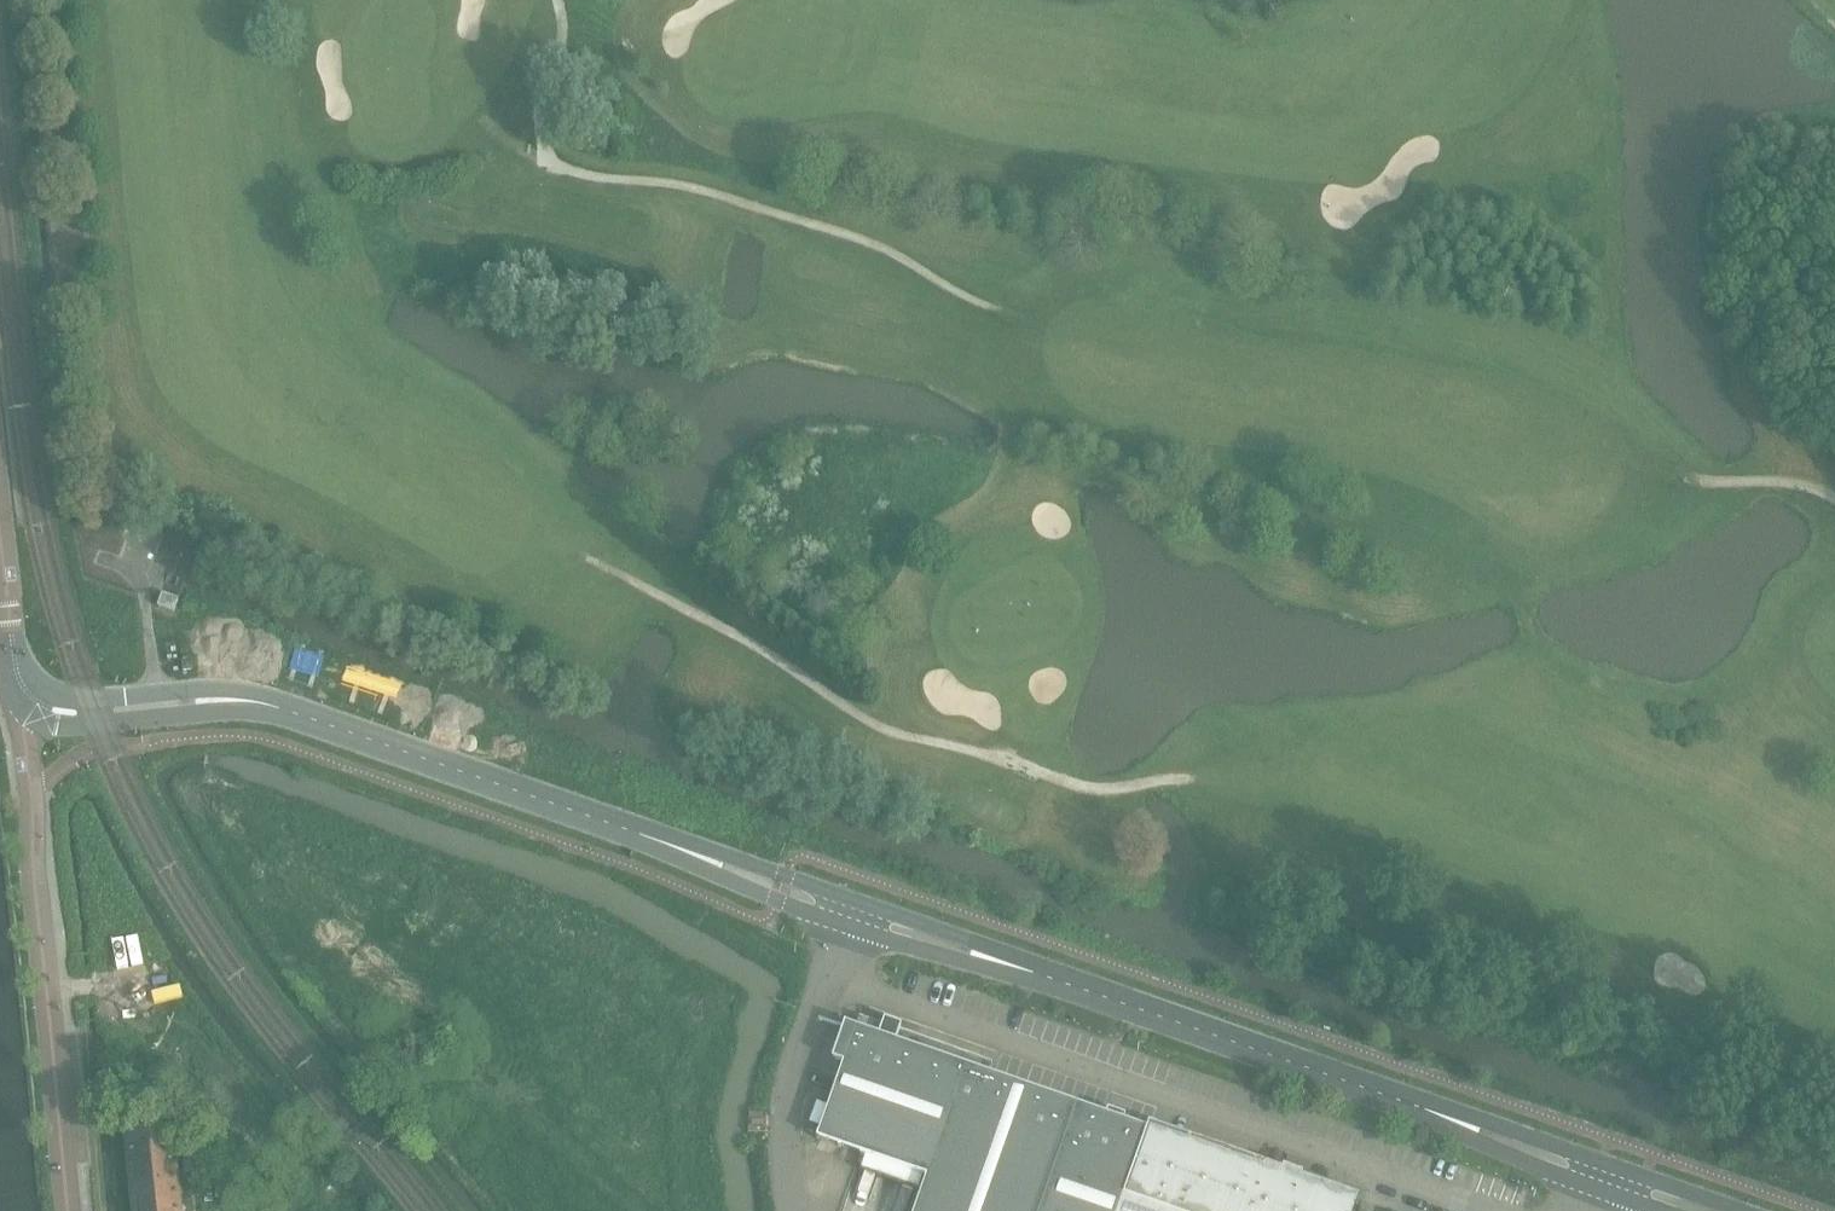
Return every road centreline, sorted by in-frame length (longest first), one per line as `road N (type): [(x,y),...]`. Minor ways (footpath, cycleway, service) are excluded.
road 1 (unclassified): [(39,701),(61,712),(256,701),(678,848)]
road 2 (residential): [(67,1210),(23,730),(39,701)]
road 3 (unclassified): [(1022,969),(1452,1119)]
road 4 (unclassified): [(793,1210),(786,1166),(794,1061),(848,925)]
road 5 (unclassified): [(678,848),(721,875),(848,925)]
road 6 (unclassified): [(857,900),(678,848)]
road 7 (unclassified): [(1452,1119),(1484,1143),(1614,1196)]
road 8 (unclassified): [(848,925),(1022,969)]
road 9 (unclassified): [(1022,969),(857,900)]
road 10 (unclassified): [(1621,1169),(1452,1119)]
road 11 (unclassified): [(39,701),(16,673),(0,535)]
road 12 (unclassified): [(1742,1210),(1621,1169)]

